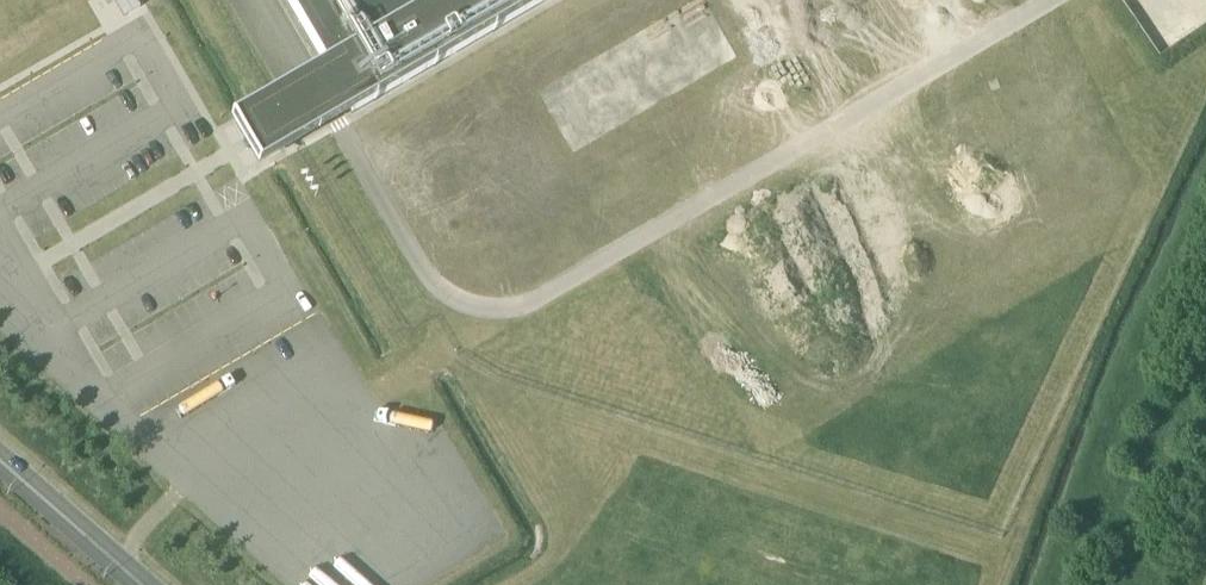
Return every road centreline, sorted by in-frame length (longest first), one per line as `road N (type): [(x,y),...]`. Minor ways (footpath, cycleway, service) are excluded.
road 1 (tertiary): [(140,584),(0,461)]

